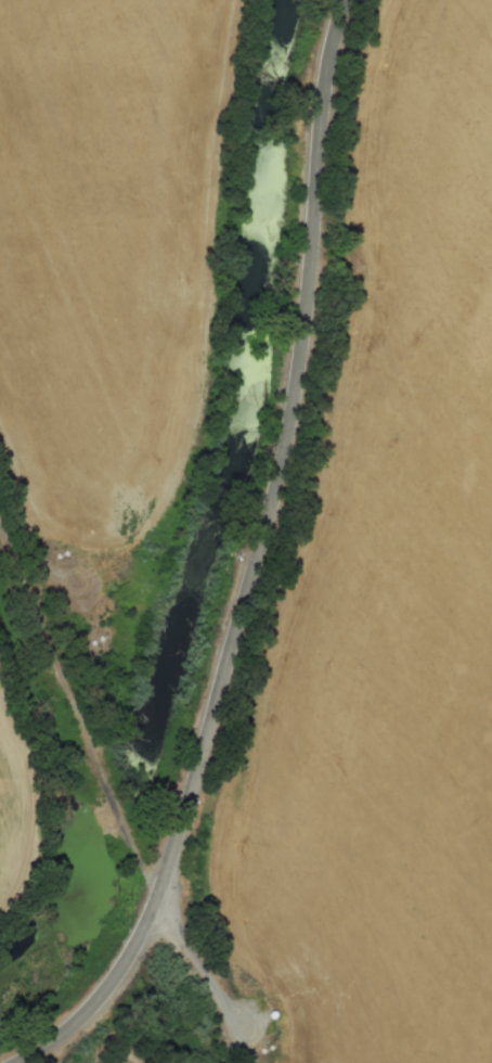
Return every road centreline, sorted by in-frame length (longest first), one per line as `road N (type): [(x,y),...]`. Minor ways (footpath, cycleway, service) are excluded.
road 1 (tertiary): [(338,0),(308,166),(309,257),(297,336),(166,868),(137,937),(102,990),(55,1037),(11,1062)]
road 2 (track): [(166,868),(176,927),(241,1023),(254,1062)]

